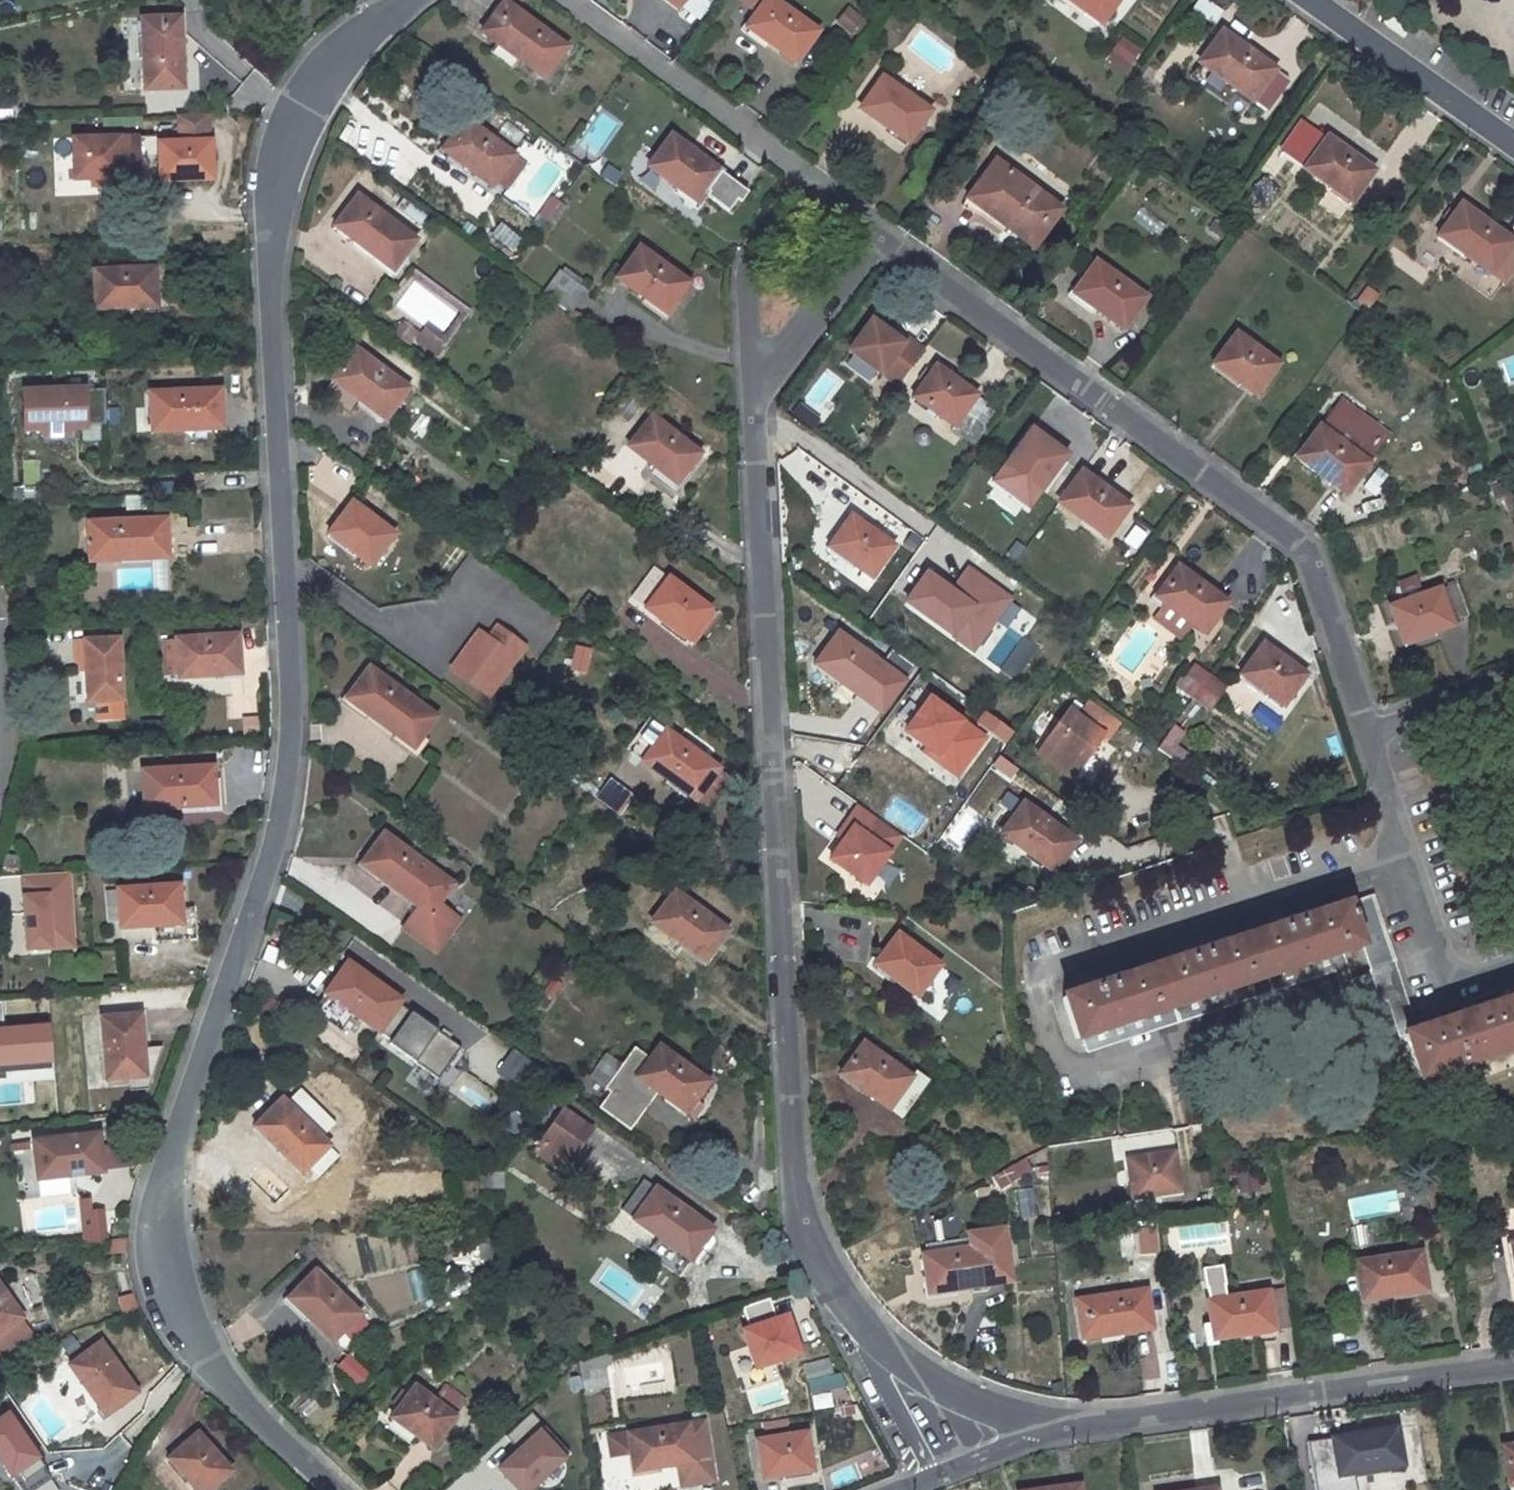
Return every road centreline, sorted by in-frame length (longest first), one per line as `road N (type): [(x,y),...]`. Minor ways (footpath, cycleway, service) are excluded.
road 1 (residential): [(334,1489),(255,1412),(172,1310),(156,1217),(257,907),(294,752),(276,226),(281,162),(319,78),(345,46),(414,0)]
road 2 (residential): [(755,377),(802,1215),(865,1339)]
road 3 (residential): [(1402,851),(1041,969),(1036,1002),(1061,1067),(1078,1077),(1306,1004)]
road 4 (residential): [(1368,734),(1304,542),(878,229)]
road 5 (residential): [(1513,1364),(1045,1429)]
road 6 (residential): [(810,179),(570,0)]
road 7 (residential): [(1306,0),(1513,145)]
road 8 (residential): [(810,179),(747,274),(755,377)]
road 9 (residential): [(1513,965),(1448,987),(1402,851)]
road 10 (residential): [(865,1339),(943,1389),(1045,1429)]
road 11 (residential): [(755,377),(878,229)]
road 12 (residential): [(1368,734),(1513,685)]
road 13 (residential): [(865,1339),(931,1475)]
road 14 (residential): [(1045,1429),(931,1475)]
road 15 (residential): [(1402,851),(1368,734)]

